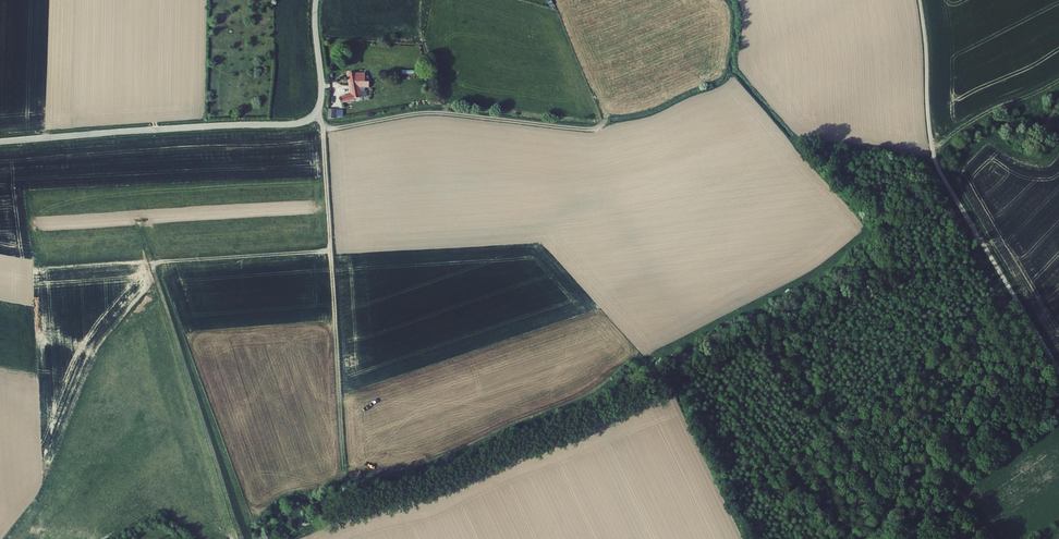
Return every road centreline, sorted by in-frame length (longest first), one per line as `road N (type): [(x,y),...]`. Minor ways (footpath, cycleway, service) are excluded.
road 1 (unclassified): [(1058,371),(936,164),(920,0)]
road 2 (unclassified): [(345,501),(316,112)]
road 3 (tertiary): [(316,112),(292,124),(0,142)]
road 4 (track): [(602,121),(594,129),(409,113),(323,129)]

